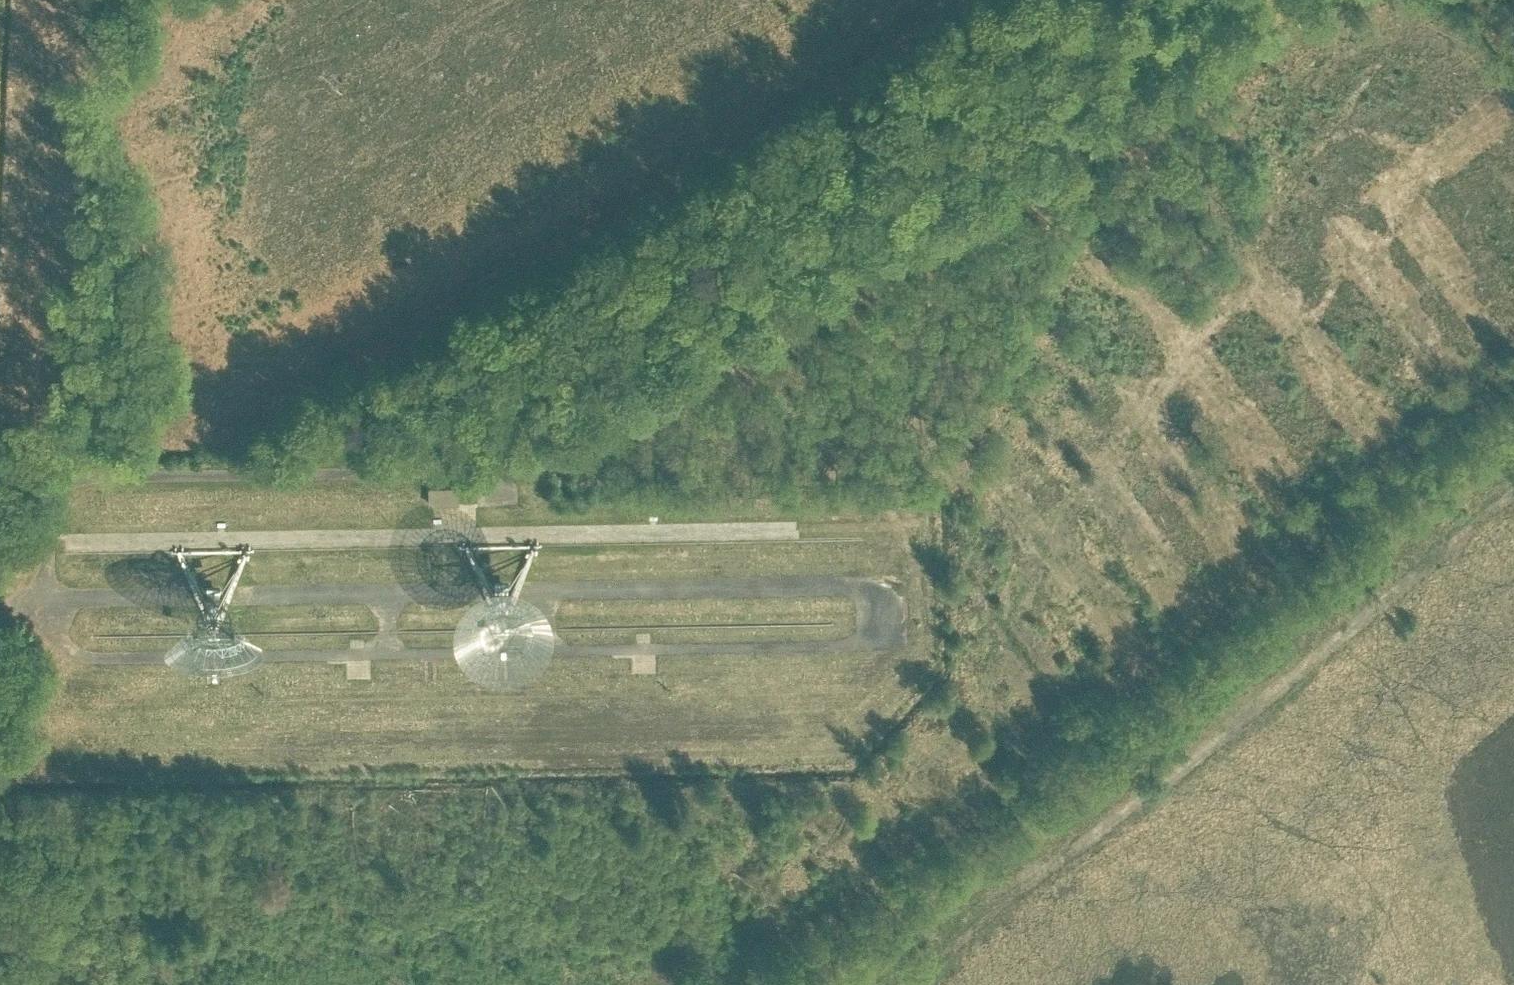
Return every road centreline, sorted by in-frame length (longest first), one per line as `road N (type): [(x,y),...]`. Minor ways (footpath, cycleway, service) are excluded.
road 1 (track): [(1327,0),(1079,142),(1012,0)]

